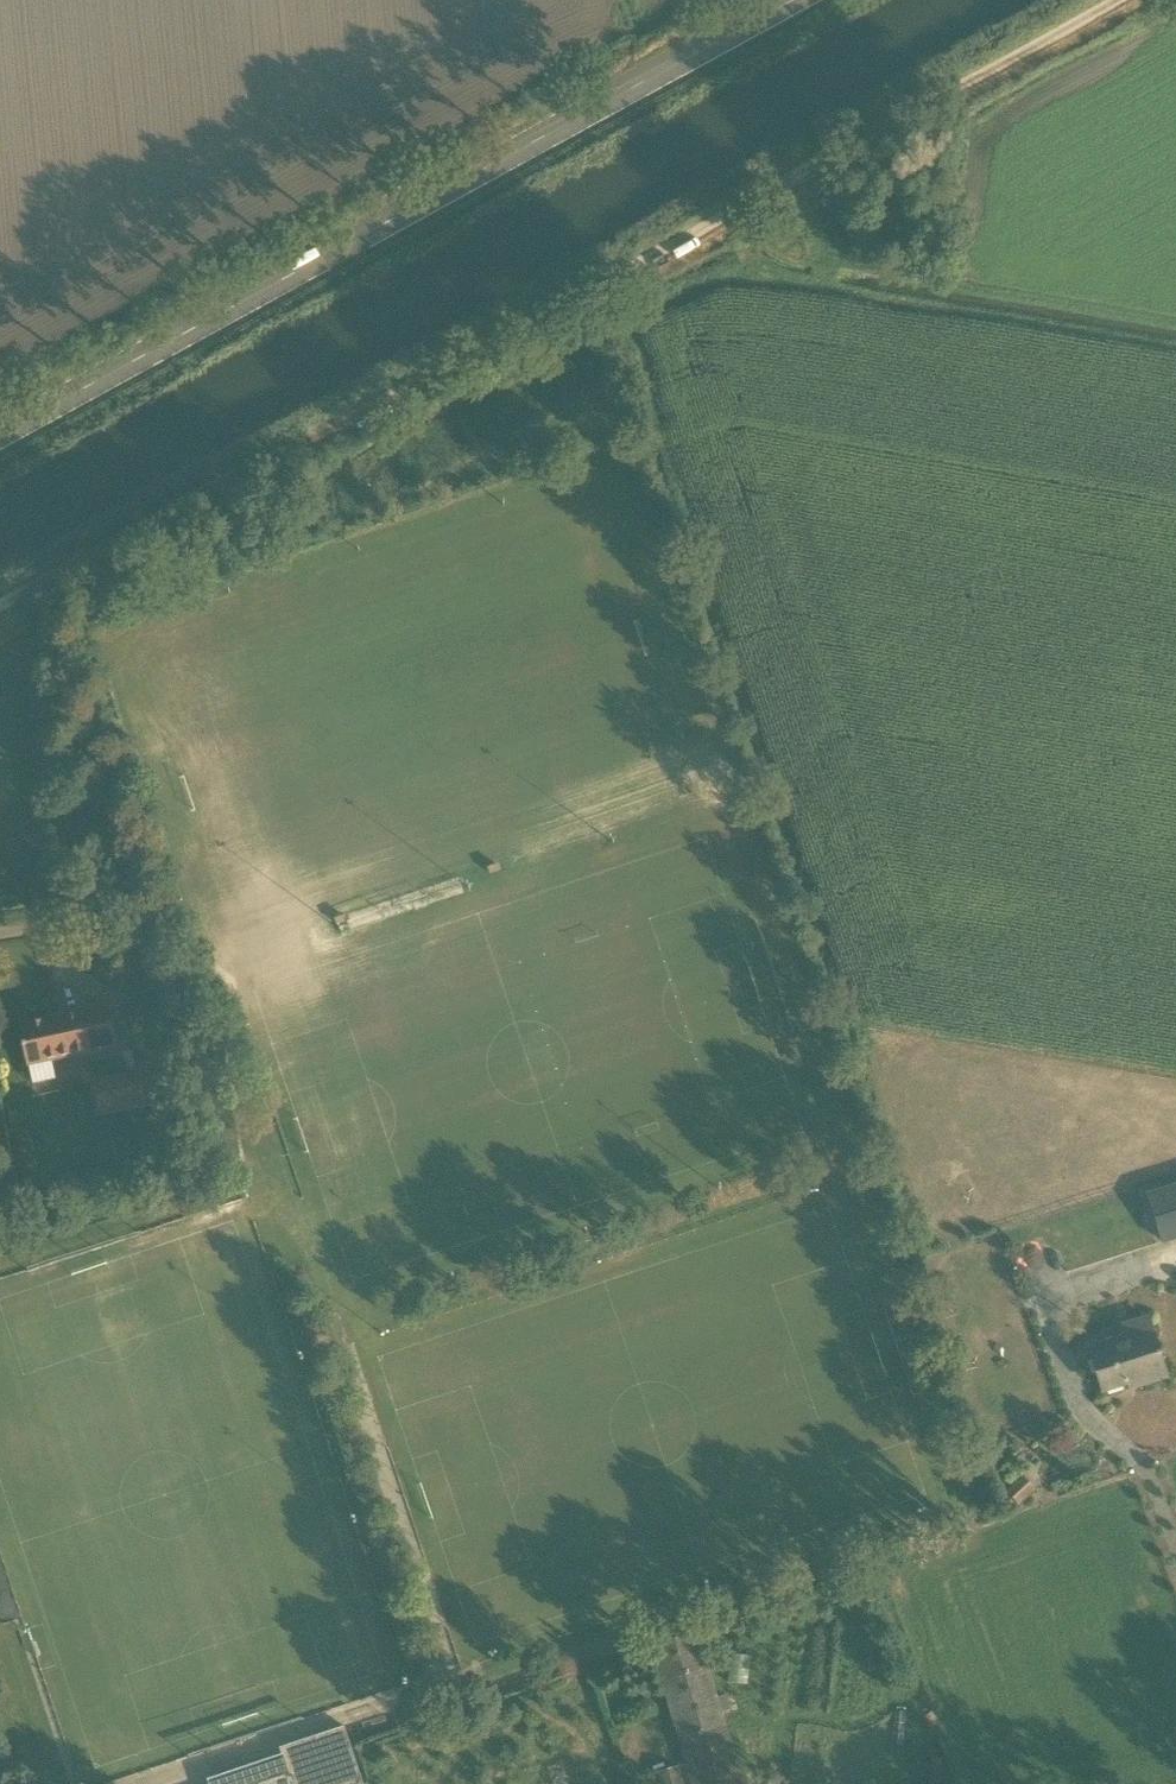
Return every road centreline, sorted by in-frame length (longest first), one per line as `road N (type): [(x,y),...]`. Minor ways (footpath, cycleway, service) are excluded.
road 1 (track): [(0,609),(1107,0)]
road 2 (primary): [(0,438),(797,0)]

